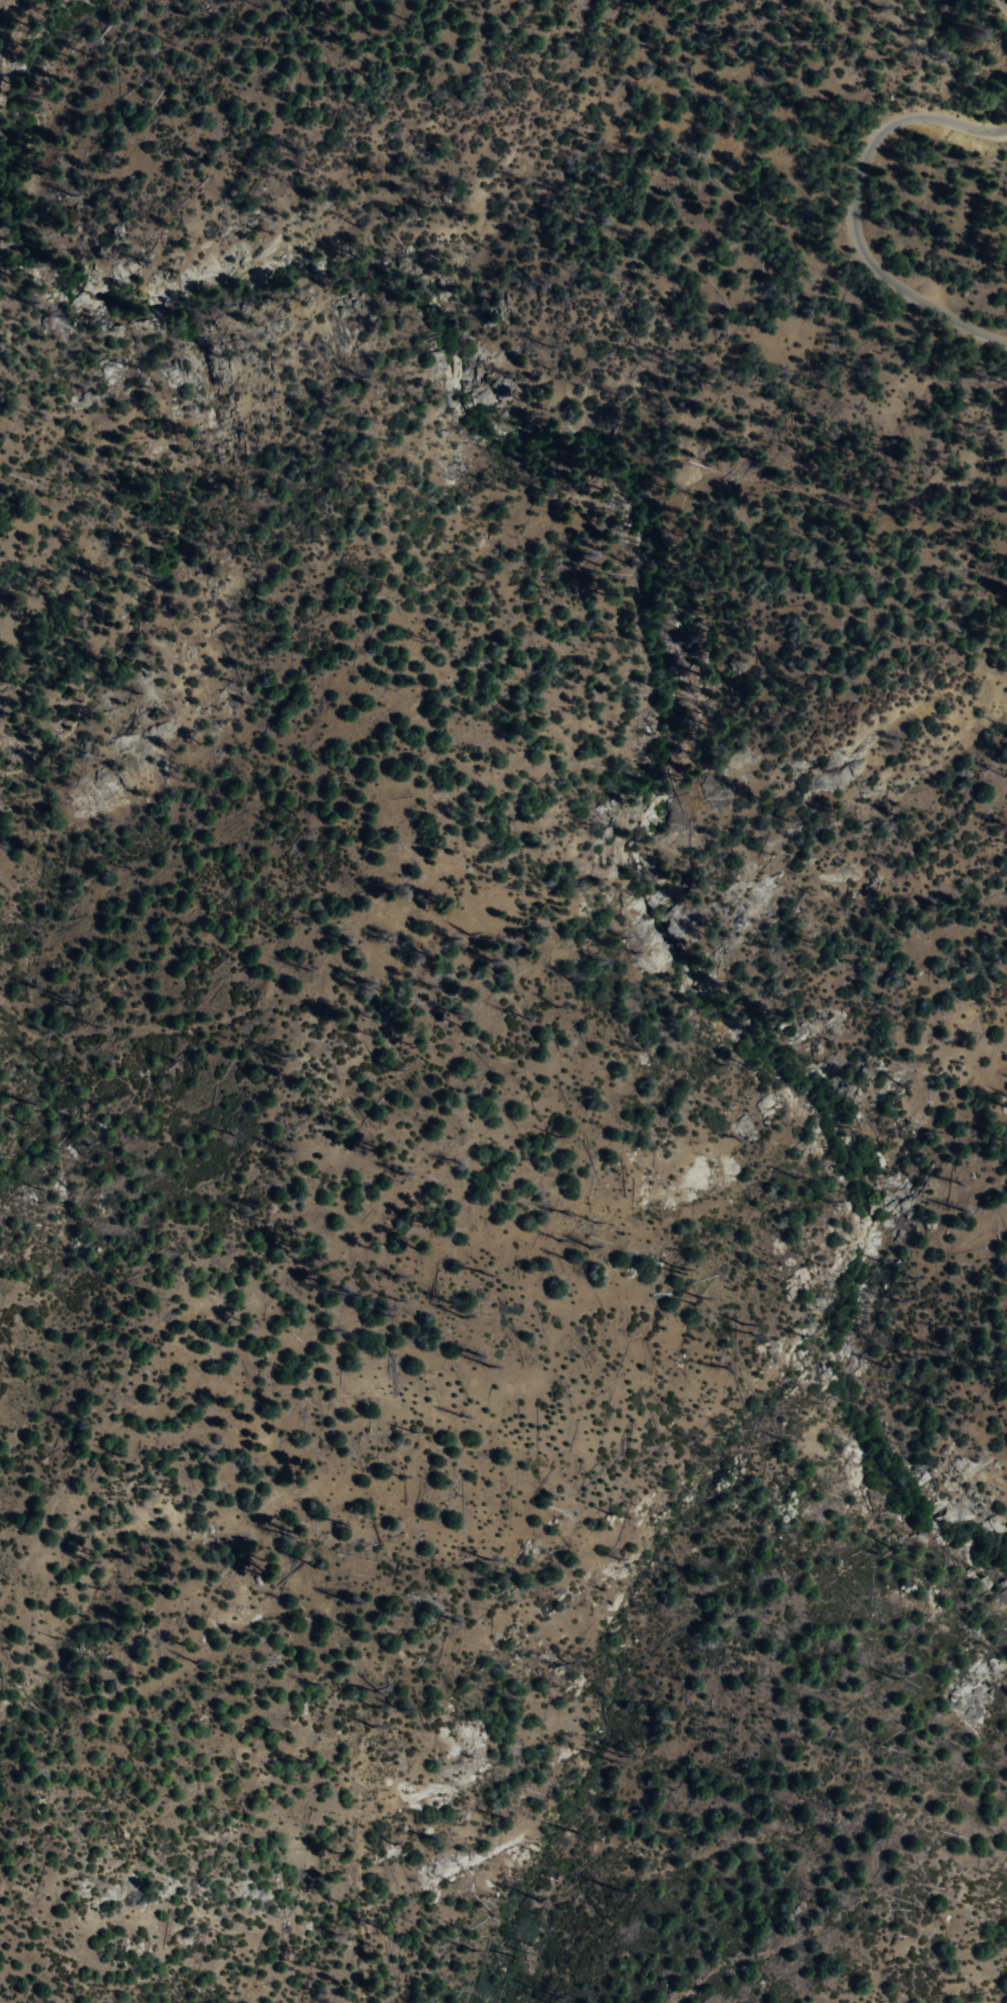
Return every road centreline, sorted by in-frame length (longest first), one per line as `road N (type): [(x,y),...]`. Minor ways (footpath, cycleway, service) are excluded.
road 1 (residential): [(1006,343),(916,303),(864,248),(859,211),(884,135),(910,116),(977,133),(1006,129)]

